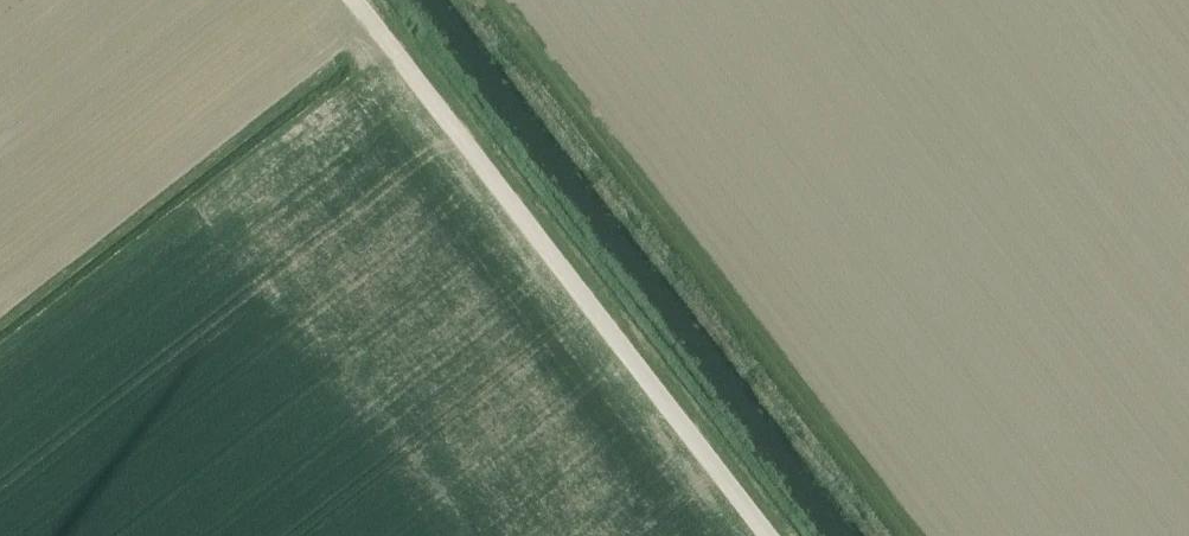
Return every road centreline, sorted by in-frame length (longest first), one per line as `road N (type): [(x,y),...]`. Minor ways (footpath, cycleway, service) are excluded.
road 1 (track): [(768,535),(350,0)]

